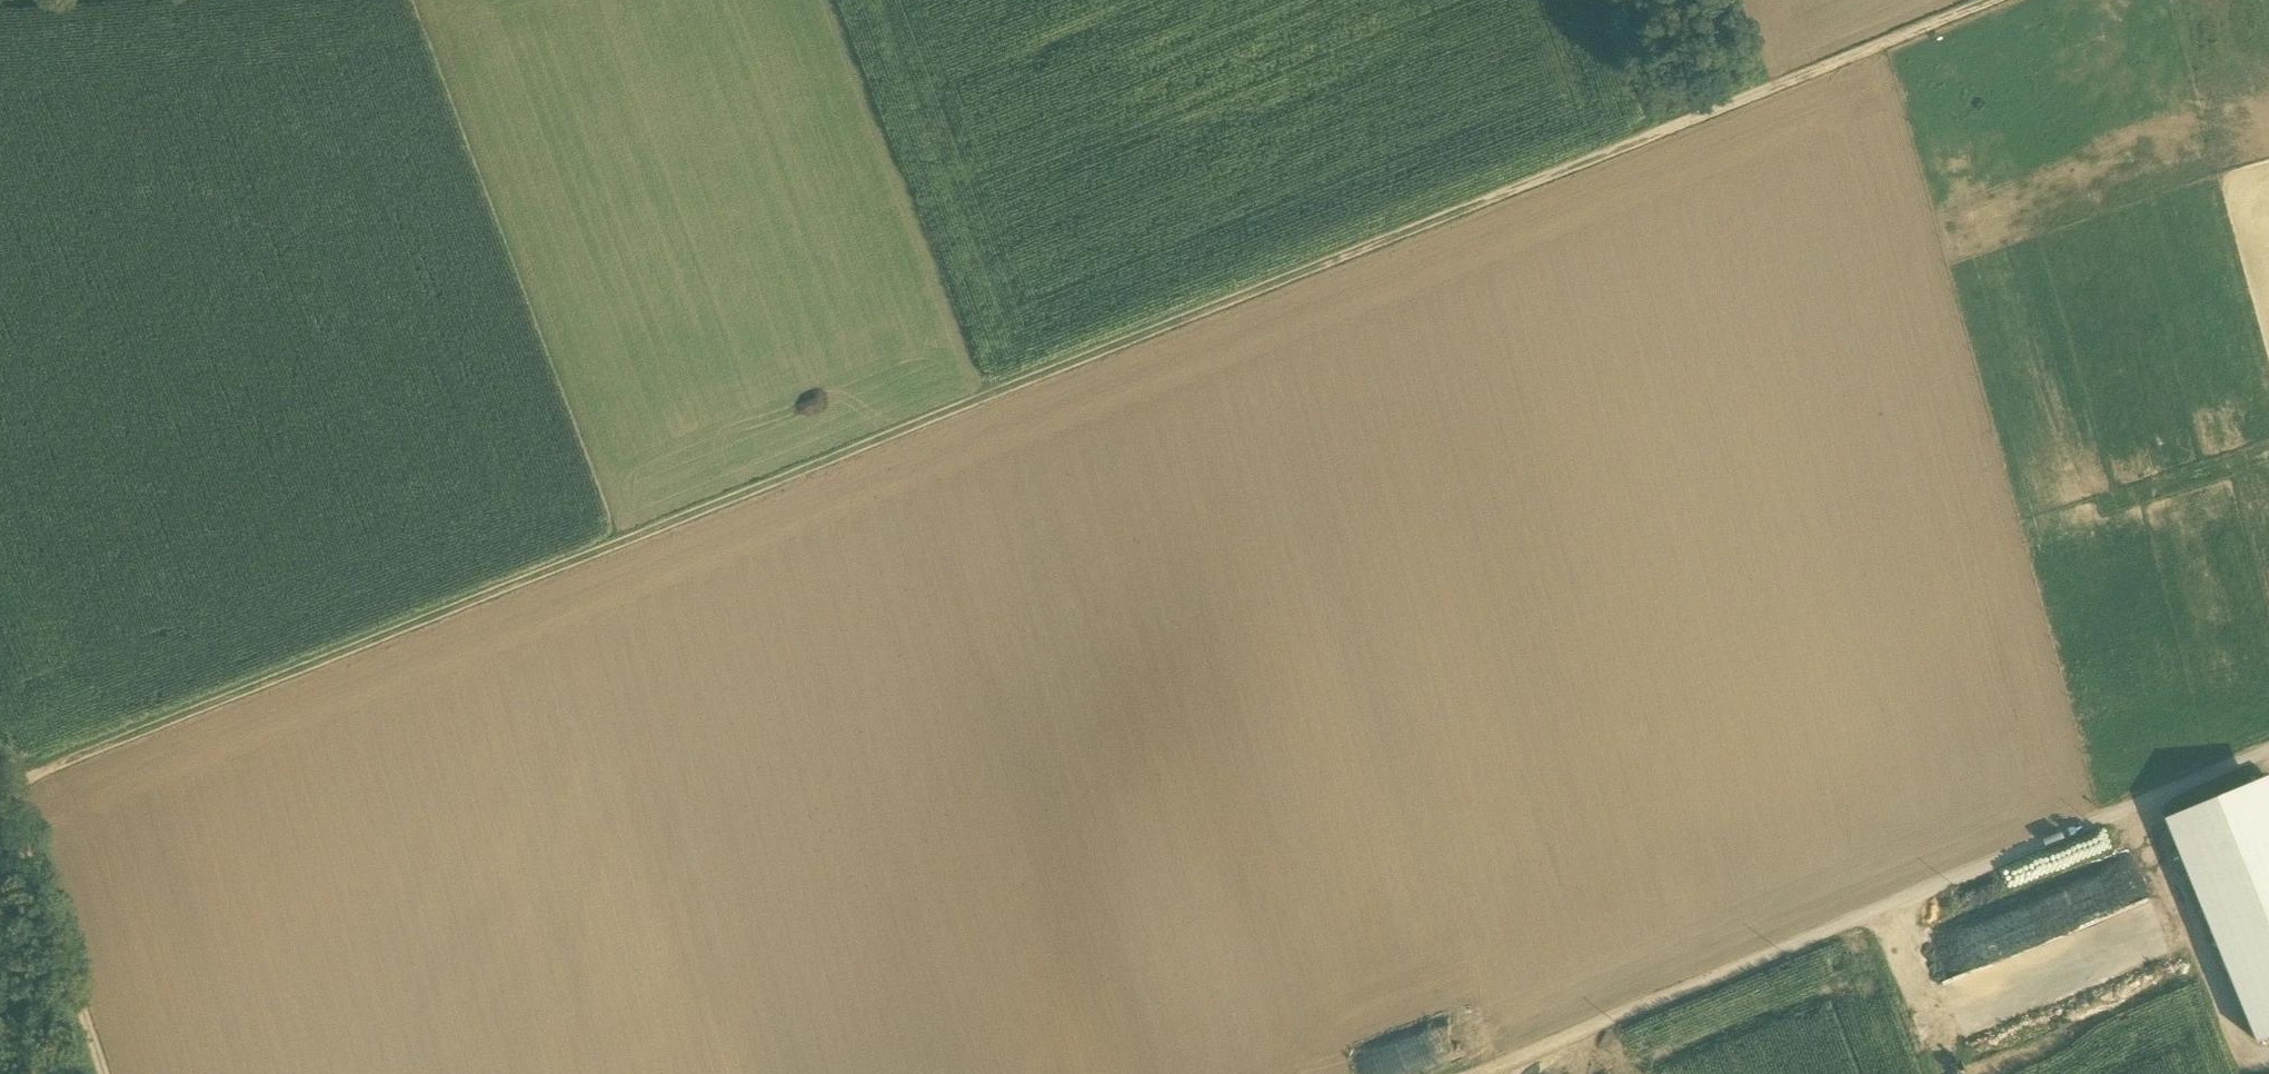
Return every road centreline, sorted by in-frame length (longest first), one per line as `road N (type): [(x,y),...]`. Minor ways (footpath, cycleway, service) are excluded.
road 1 (track): [(1994,0),(4,789)]
road 2 (track): [(2268,752),(1486,1073)]
road 3 (track): [(104,1073),(0,779)]

